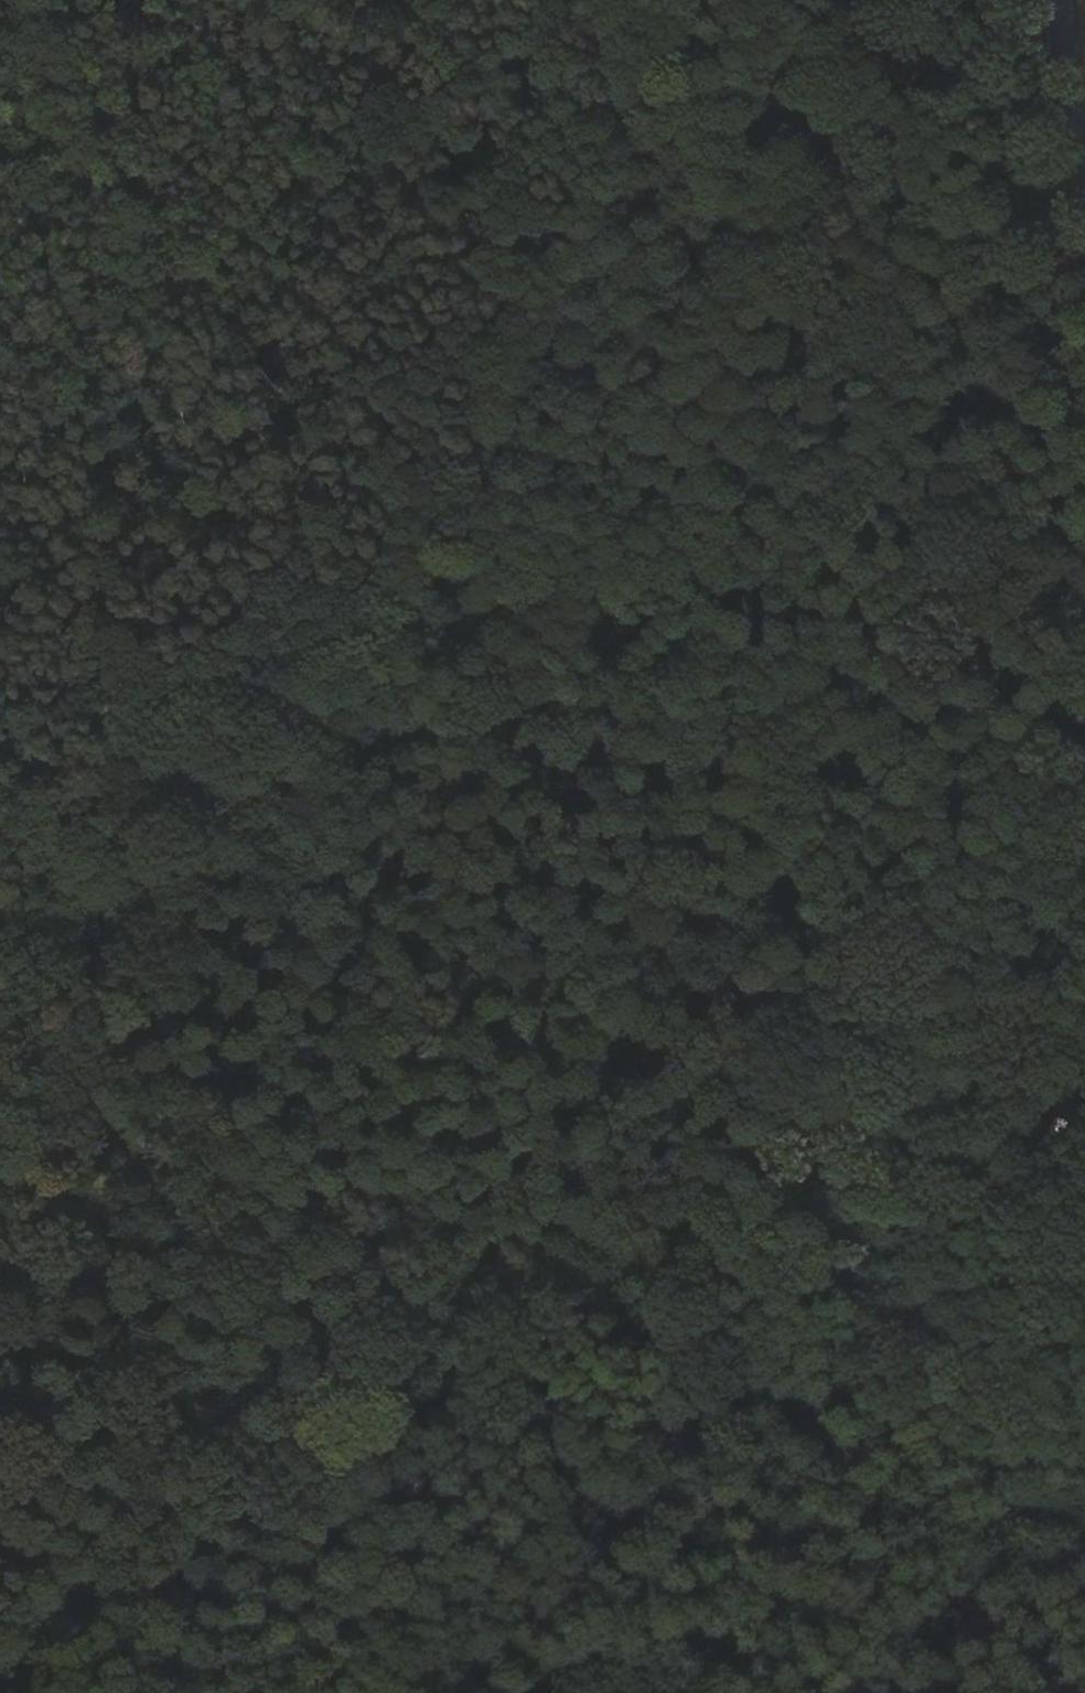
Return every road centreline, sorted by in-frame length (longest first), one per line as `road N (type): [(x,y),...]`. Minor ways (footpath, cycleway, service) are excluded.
road 1 (tertiary): [(1084,136),(1061,0)]

